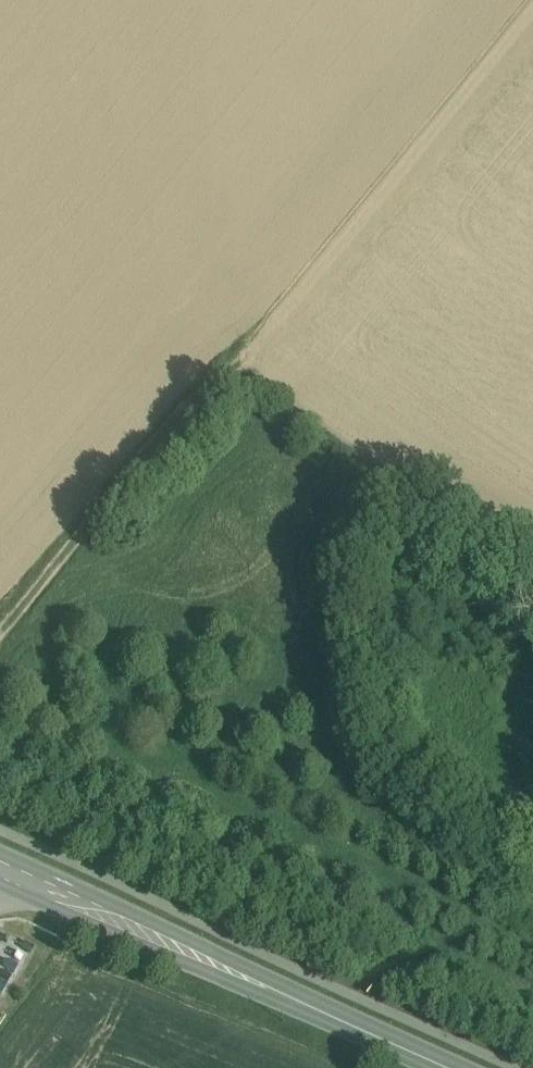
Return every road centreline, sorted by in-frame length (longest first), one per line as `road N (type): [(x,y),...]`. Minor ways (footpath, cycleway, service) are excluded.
road 1 (secondary): [(0,869),(443,1067)]
road 2 (track): [(240,349),(0,627)]

